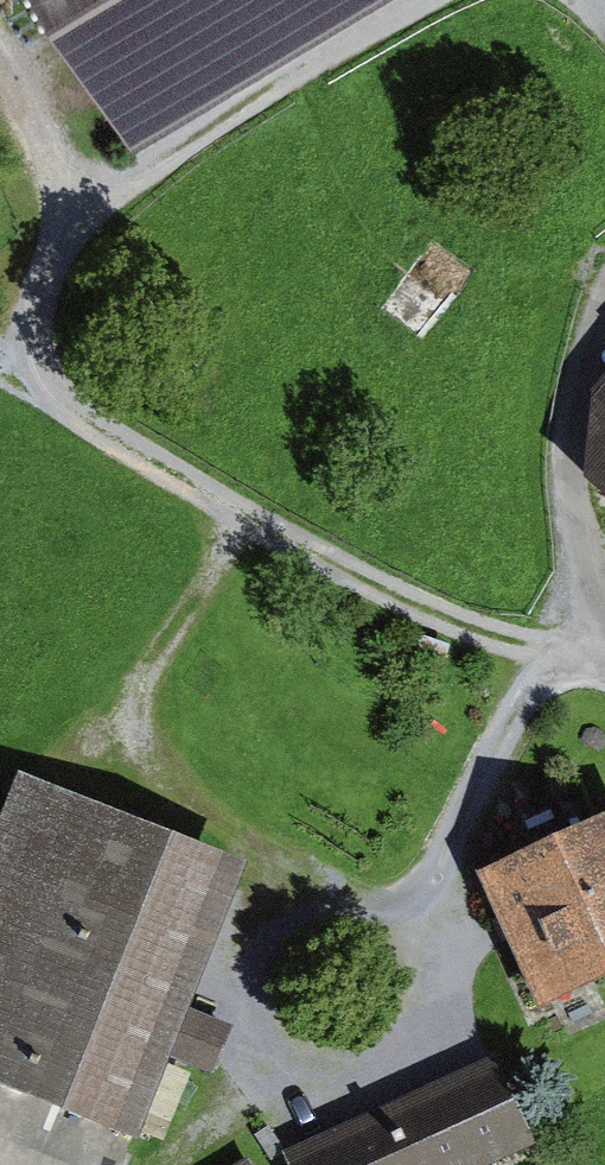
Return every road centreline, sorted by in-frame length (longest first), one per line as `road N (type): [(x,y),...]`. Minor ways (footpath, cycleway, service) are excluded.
road 1 (track): [(250,520),(169,632),(141,727),(179,792),(267,857),(368,903),(422,918),(558,661)]
road 2 (track): [(604,653),(558,661),(427,611),(250,520),(18,353),(0,350)]
road 3 (track): [(18,353),(72,226),(238,104),(418,0)]
road 4 (track): [(422,918),(419,1030),(226,1111),(180,1164)]
road 5 (track): [(604,314),(589,352),(570,485),(604,621)]

